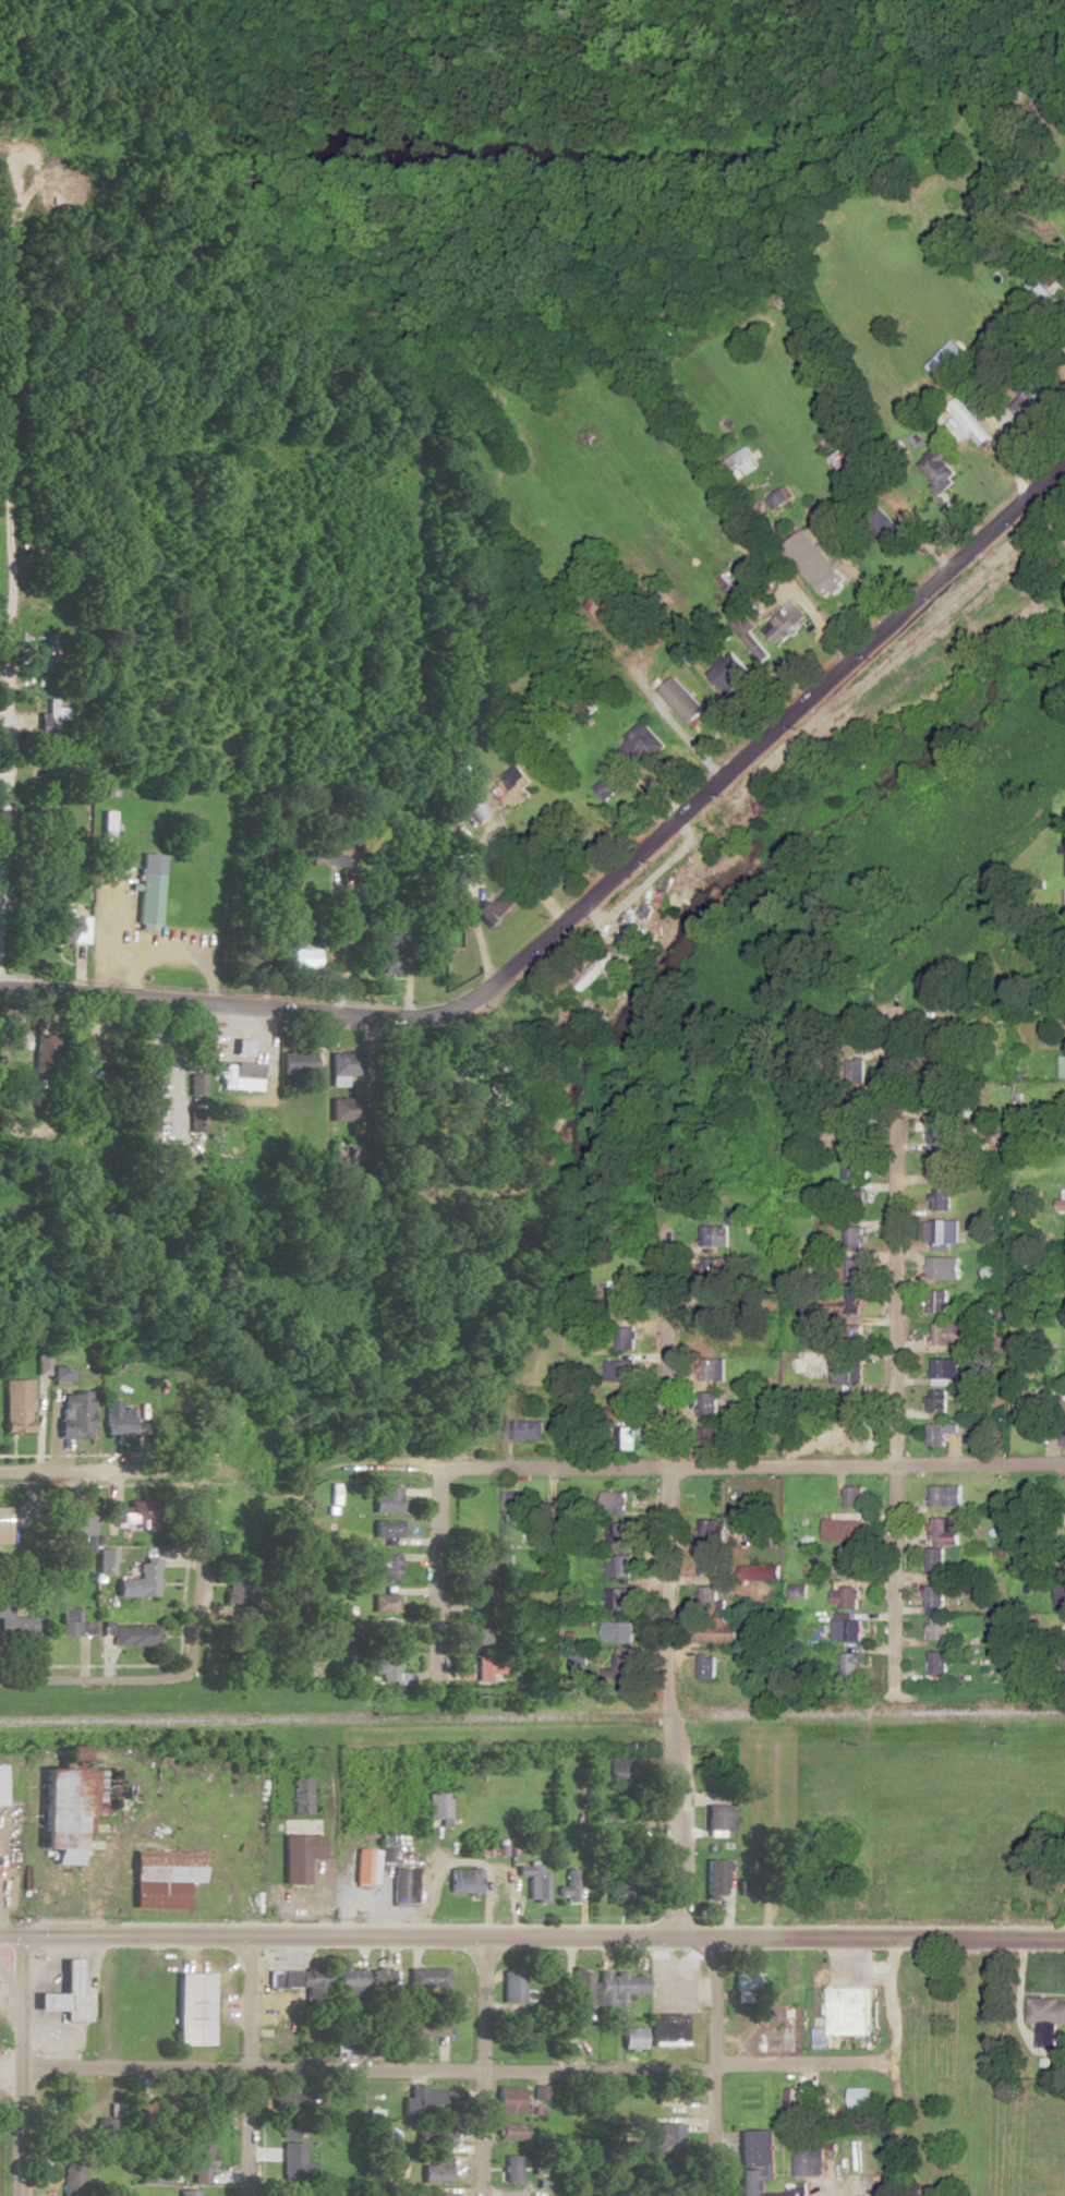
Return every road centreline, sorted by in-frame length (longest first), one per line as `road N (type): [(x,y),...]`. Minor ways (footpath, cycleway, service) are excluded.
road 1 (tertiary): [(0,988),(377,1018),(459,1006),(543,942),(1064,461)]
road 2 (tertiary): [(1064,1940),(0,1939)]
road 3 (residential): [(889,2063),(556,2075),(17,2065)]
road 4 (residential): [(669,1939),(666,1265)]
road 5 (residential): [(898,1006),(896,1666)]
road 6 (residential): [(452,1470),(1064,1466)]
road 7 (residential): [(0,901),(4,304)]
road 8 (residential): [(476,2195),(477,1938)]
road 9 (residential): [(701,2195),(704,1939)]
road 10 (residential): [(17,2195),(19,1939)]
road 11 (residential): [(245,2195),(243,1939)]
road 12 (residential): [(887,2195),(886,1939)]
road 13 (residential): [(172,1678),(183,1673),(190,1650),(199,1488),(189,1471)]
road 14 (residential): [(452,1470),(437,1474),(432,1492),(431,1668)]
road 15 (residential): [(189,1471),(0,1472)]
road 16 (residential): [(0,1680),(172,1678)]
road 17 (track): [(0,147),(14,159),(19,184),(4,304)]

